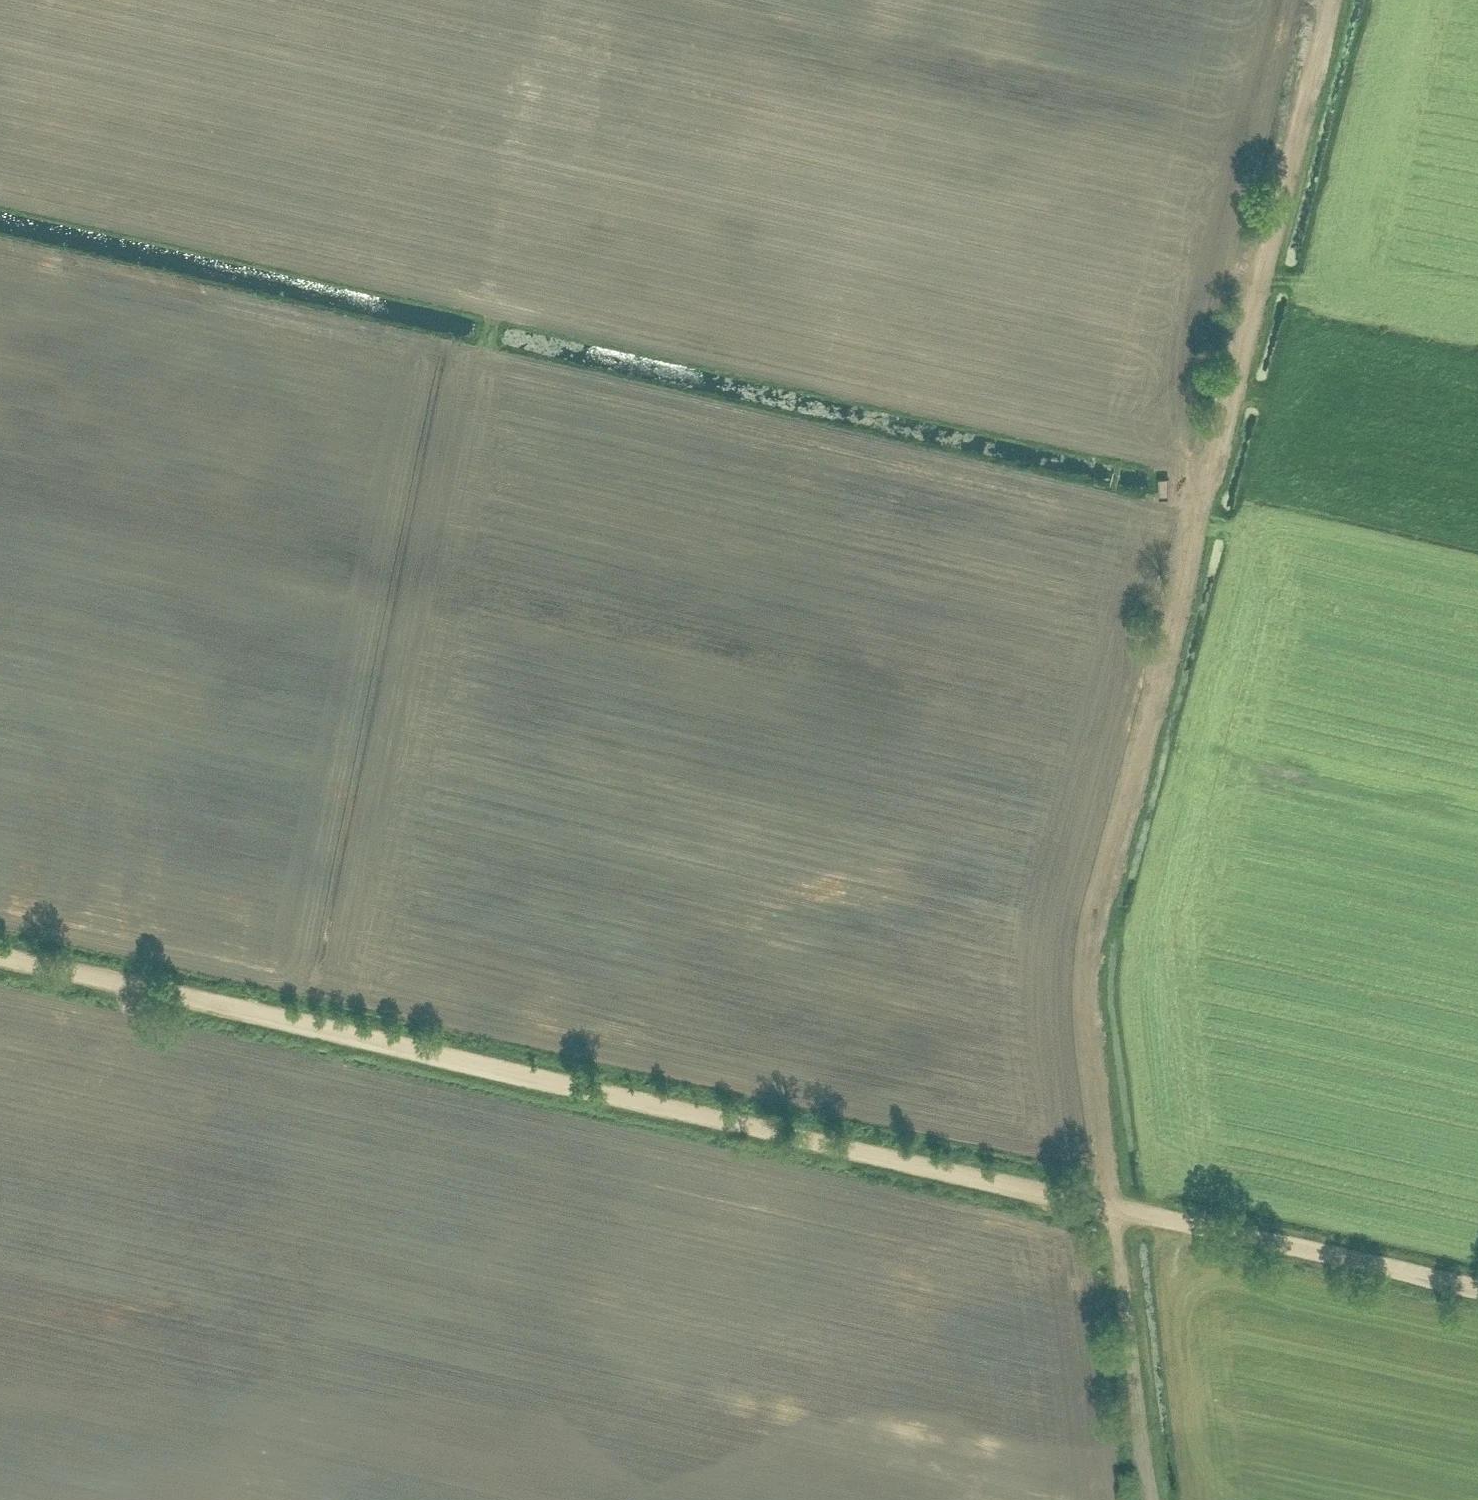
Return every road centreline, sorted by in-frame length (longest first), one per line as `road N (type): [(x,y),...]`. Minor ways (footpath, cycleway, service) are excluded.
road 1 (track): [(1321,0),(1092,880),(1083,953),(1105,1207)]
road 2 (track): [(0,956),(1105,1207)]
road 3 (track): [(1105,1207),(1477,1291)]
road 4 (track): [(1105,1207),(1147,1499)]

